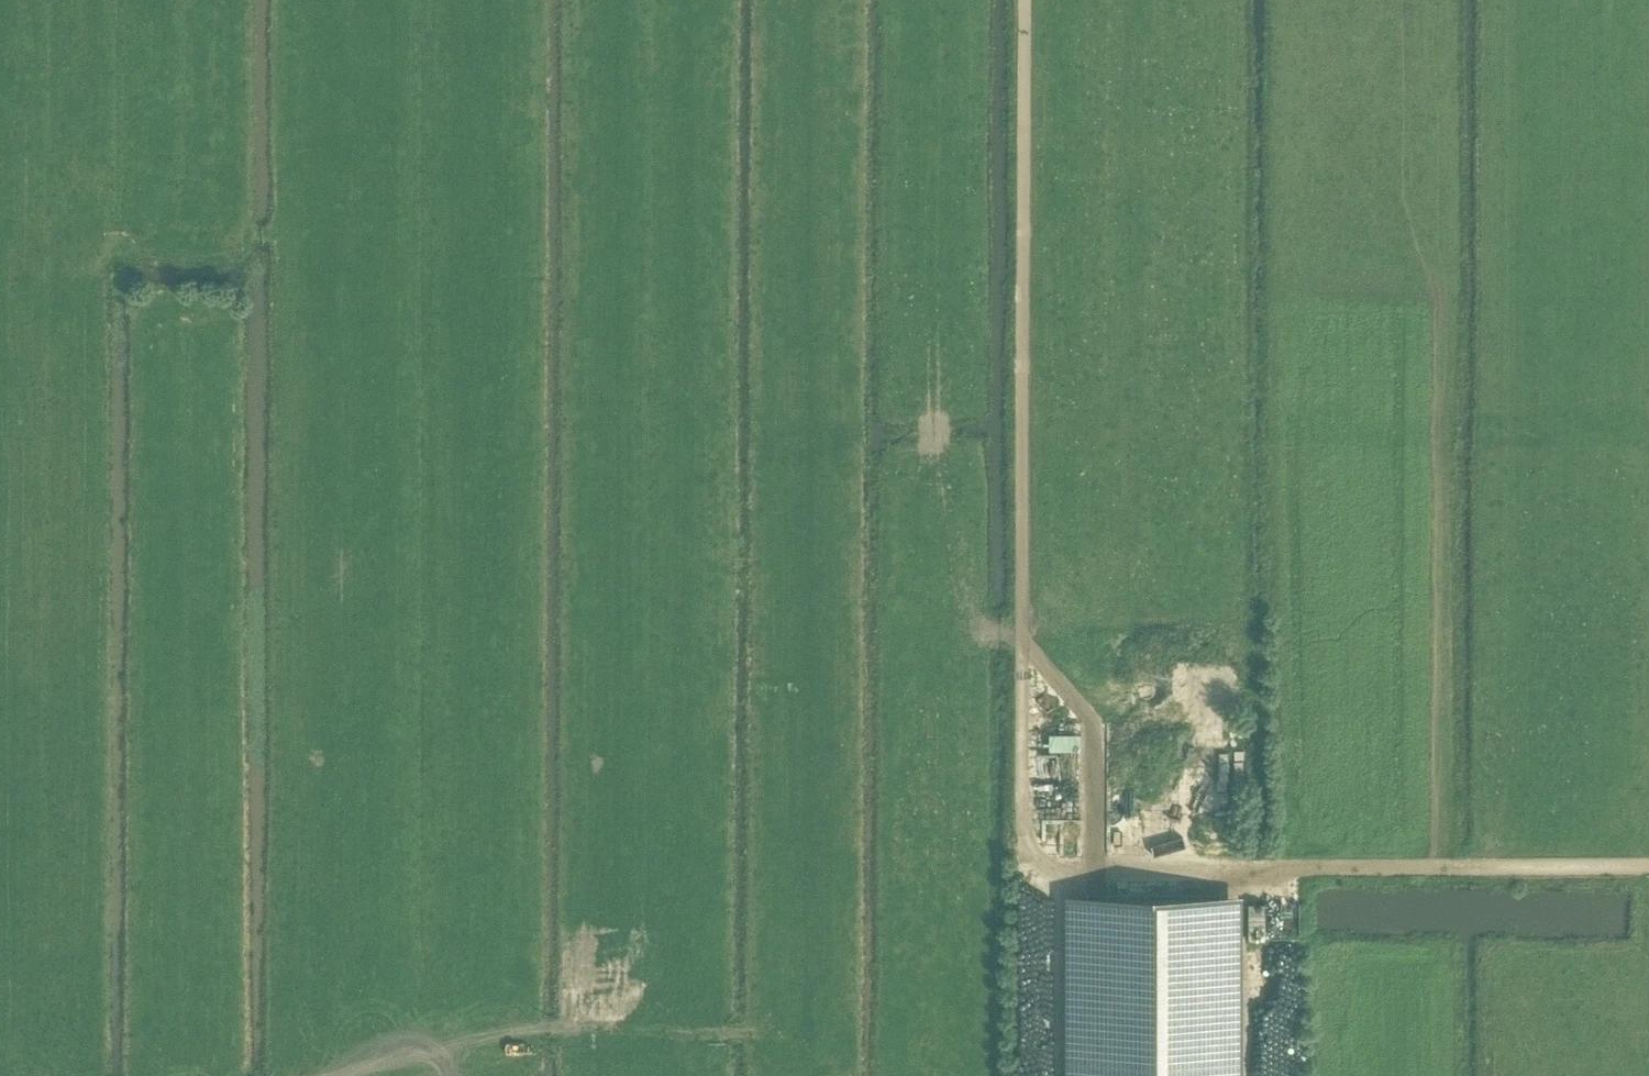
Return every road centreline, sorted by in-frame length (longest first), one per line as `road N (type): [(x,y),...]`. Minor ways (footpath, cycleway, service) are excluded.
road 1 (track): [(1024,0),(1025,1075)]
road 2 (track): [(350,1075),(563,1025)]

